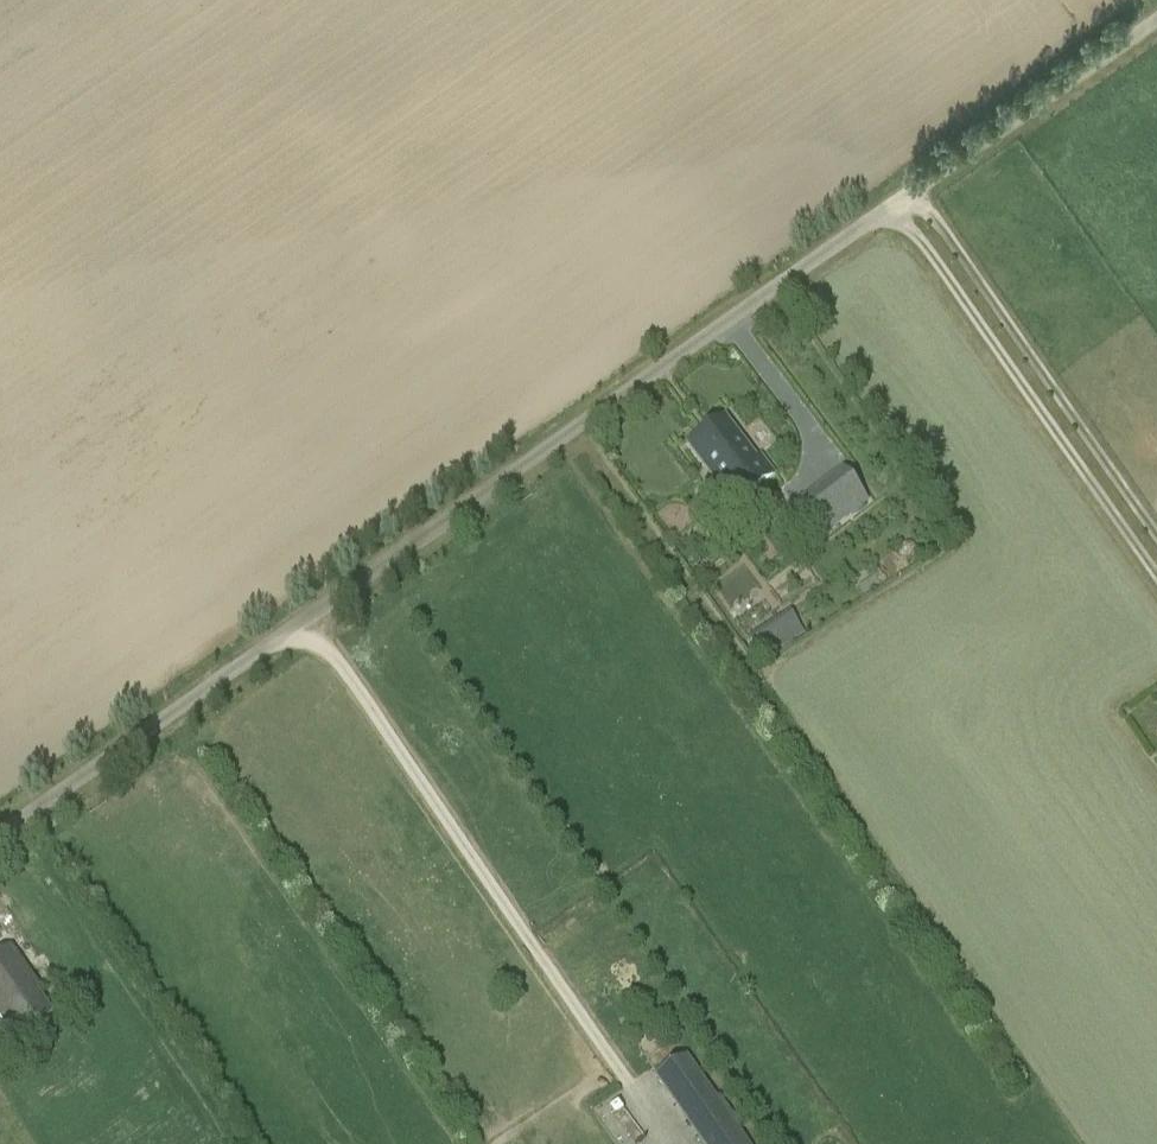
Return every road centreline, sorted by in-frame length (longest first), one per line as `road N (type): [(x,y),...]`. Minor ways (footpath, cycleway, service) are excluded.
road 1 (unclassified): [(1156,18),(0,829)]

